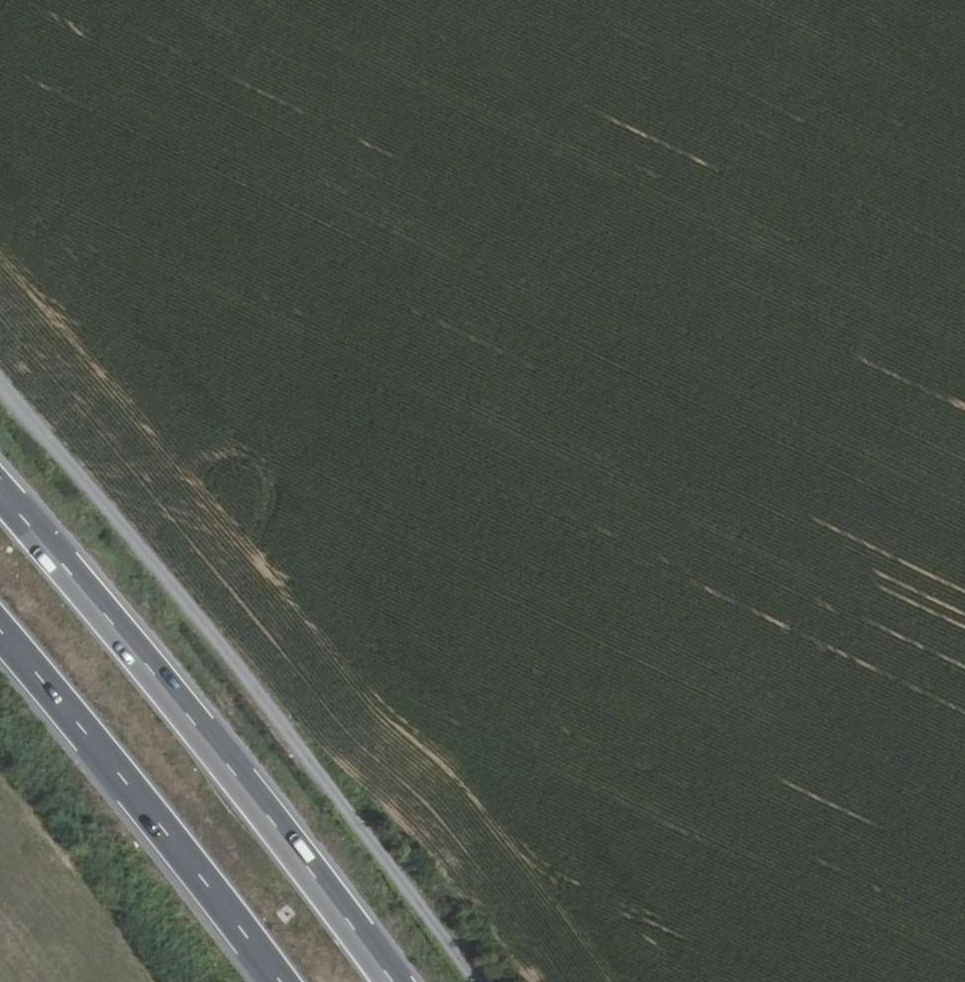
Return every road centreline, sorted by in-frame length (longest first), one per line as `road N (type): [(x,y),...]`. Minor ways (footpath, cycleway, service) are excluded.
road 1 (track): [(0,389),(306,752),(476,981)]
road 2 (motorway): [(387,981),(255,799),(0,494)]
road 3 (motorway): [(0,634),(285,981)]

